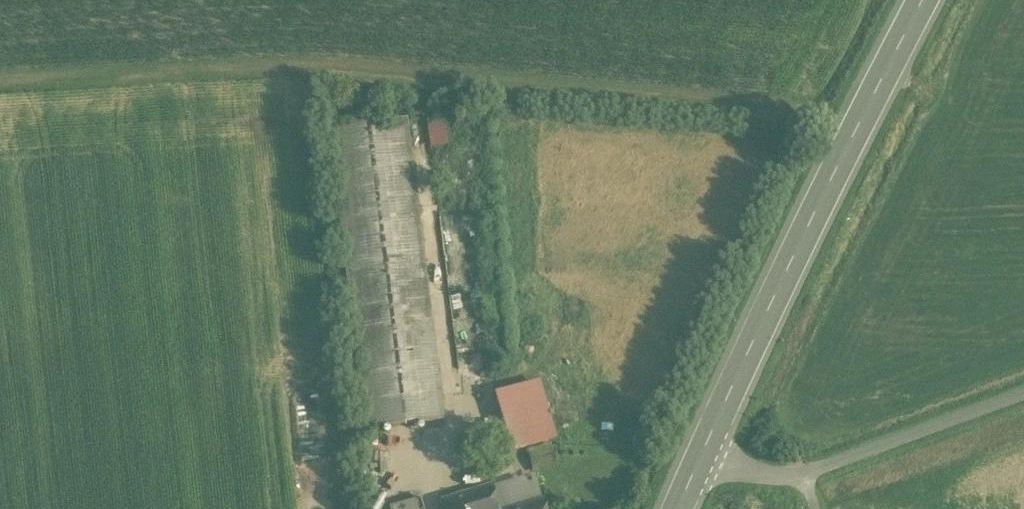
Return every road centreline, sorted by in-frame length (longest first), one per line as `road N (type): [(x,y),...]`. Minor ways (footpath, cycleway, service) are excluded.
road 1 (secondary): [(922,0),(706,446)]
road 2 (residential): [(1023,394),(803,473),(745,470),(706,446)]

